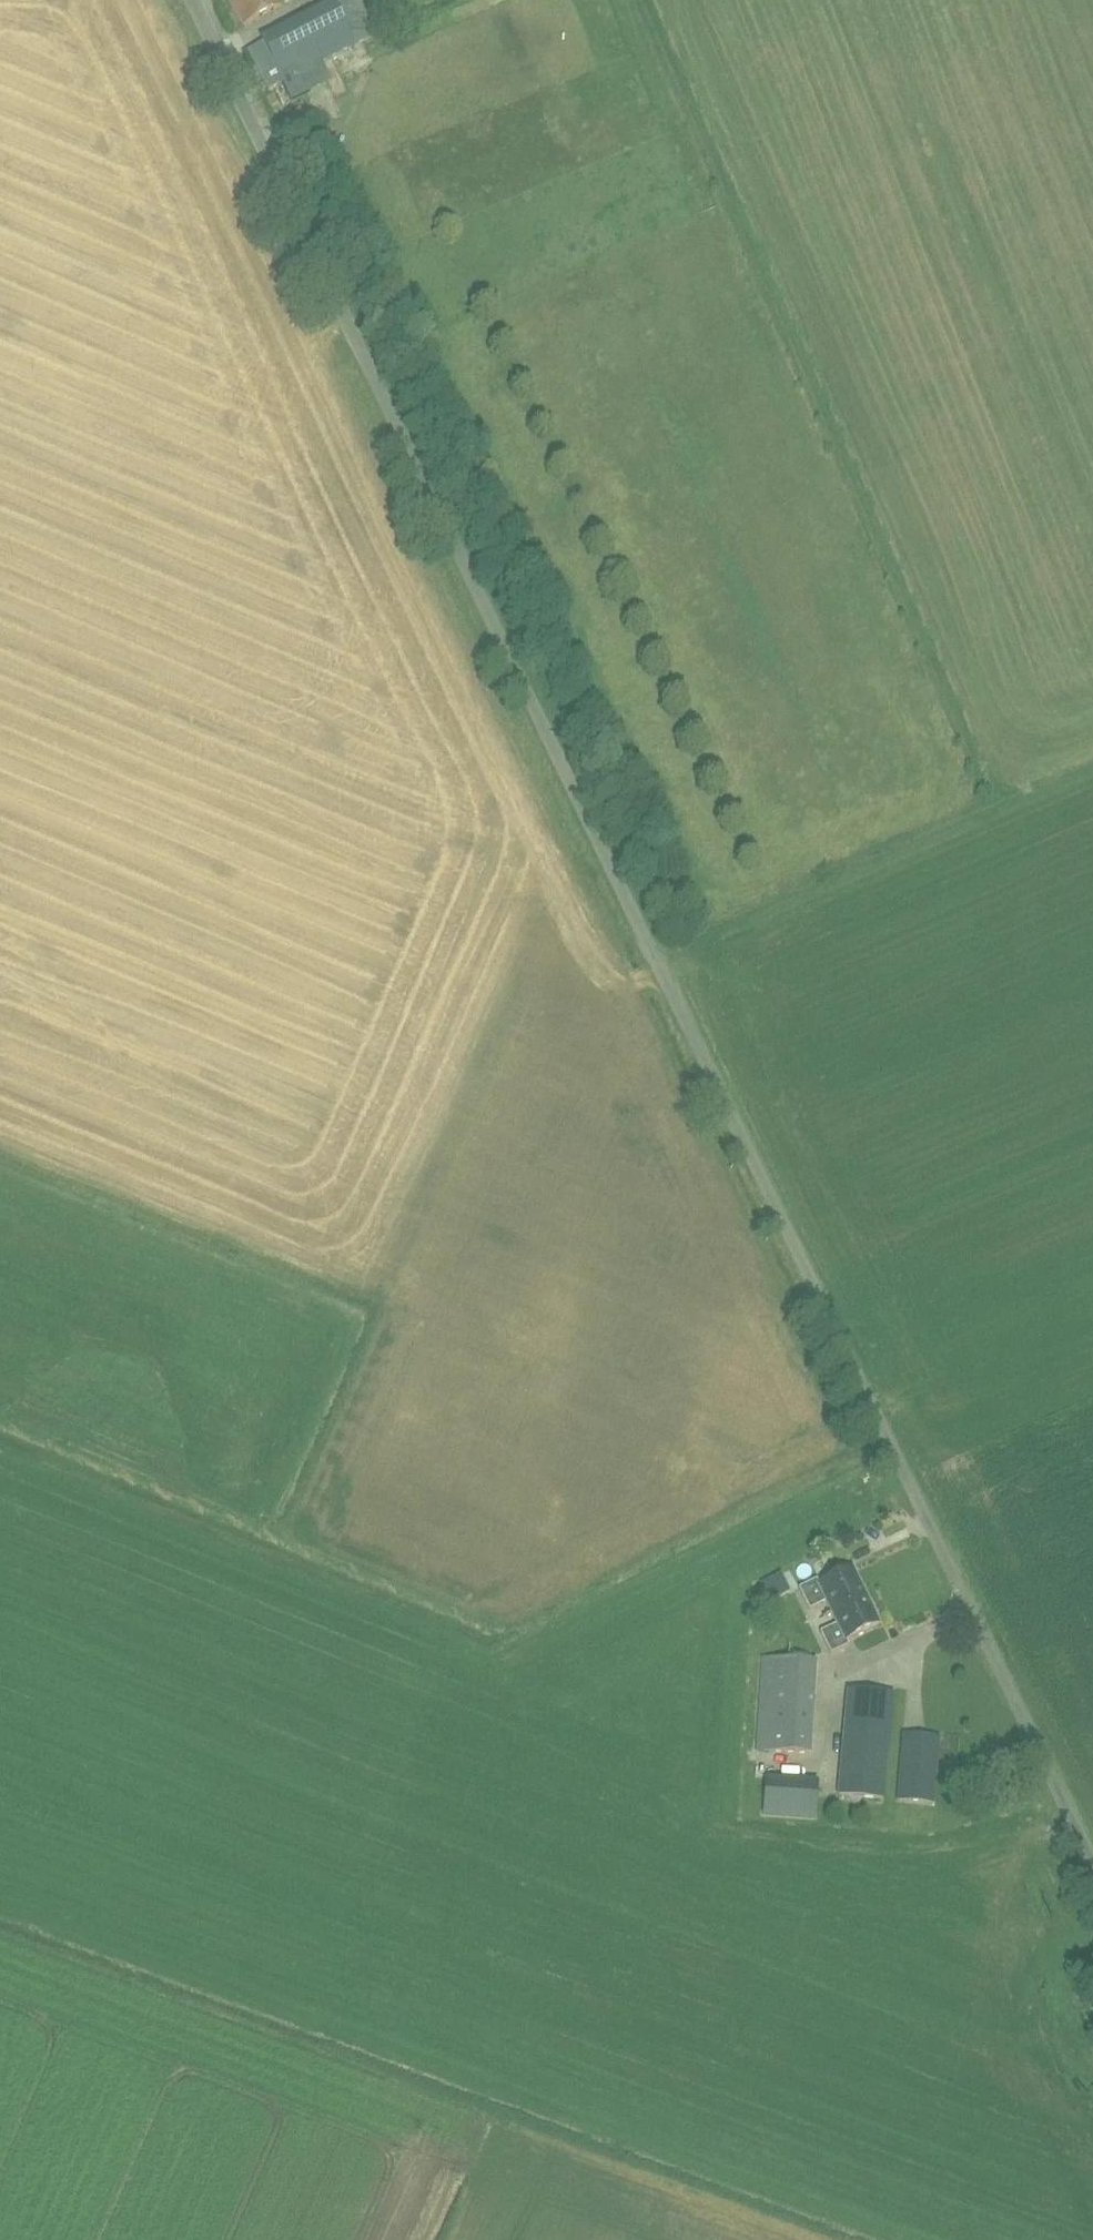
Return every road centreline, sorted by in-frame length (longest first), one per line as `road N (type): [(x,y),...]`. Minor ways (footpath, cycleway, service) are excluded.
road 1 (unclassified): [(1092,1863),(192,0)]

